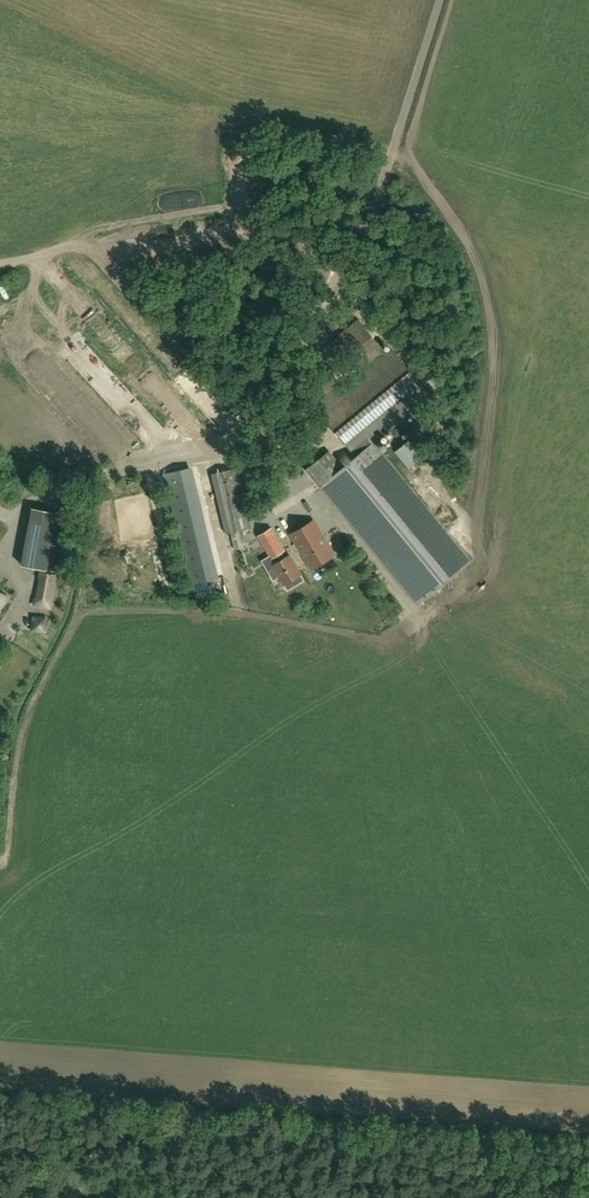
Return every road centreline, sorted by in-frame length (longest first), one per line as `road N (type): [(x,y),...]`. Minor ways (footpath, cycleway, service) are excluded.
road 1 (unclassified): [(267,444),(391,155),(440,0)]
road 2 (track): [(340,279),(304,246),(292,207),(214,242),(120,269),(98,249),(0,266)]

